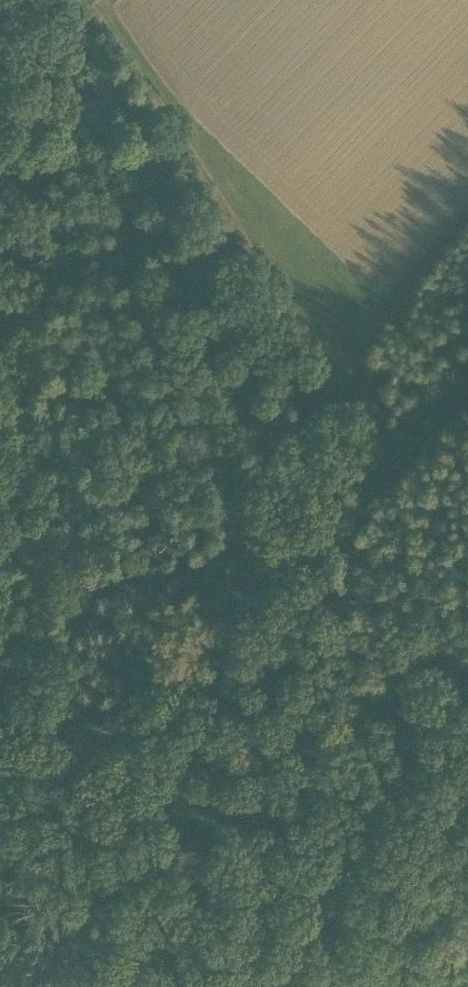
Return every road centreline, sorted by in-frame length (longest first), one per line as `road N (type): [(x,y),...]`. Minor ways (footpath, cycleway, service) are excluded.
road 1 (track): [(467,388),(387,474),(117,721),(61,752),(0,760)]
road 2 (track): [(0,262),(29,0)]

